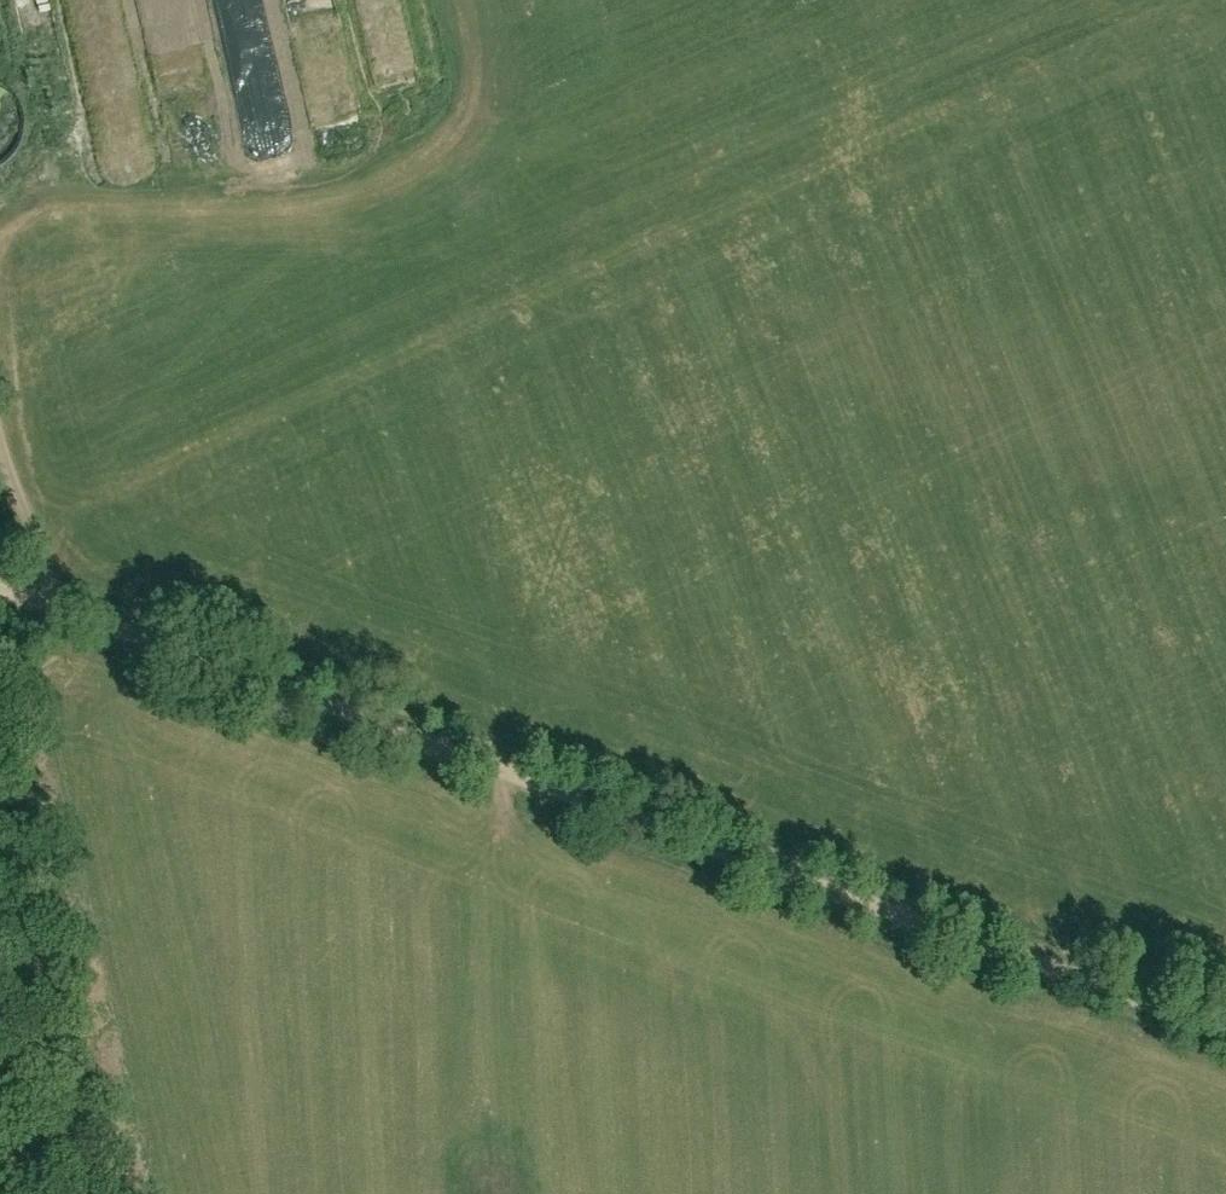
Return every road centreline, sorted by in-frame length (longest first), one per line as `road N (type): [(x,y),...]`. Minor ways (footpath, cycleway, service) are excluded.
road 1 (track): [(1225,1028),(0,582)]

